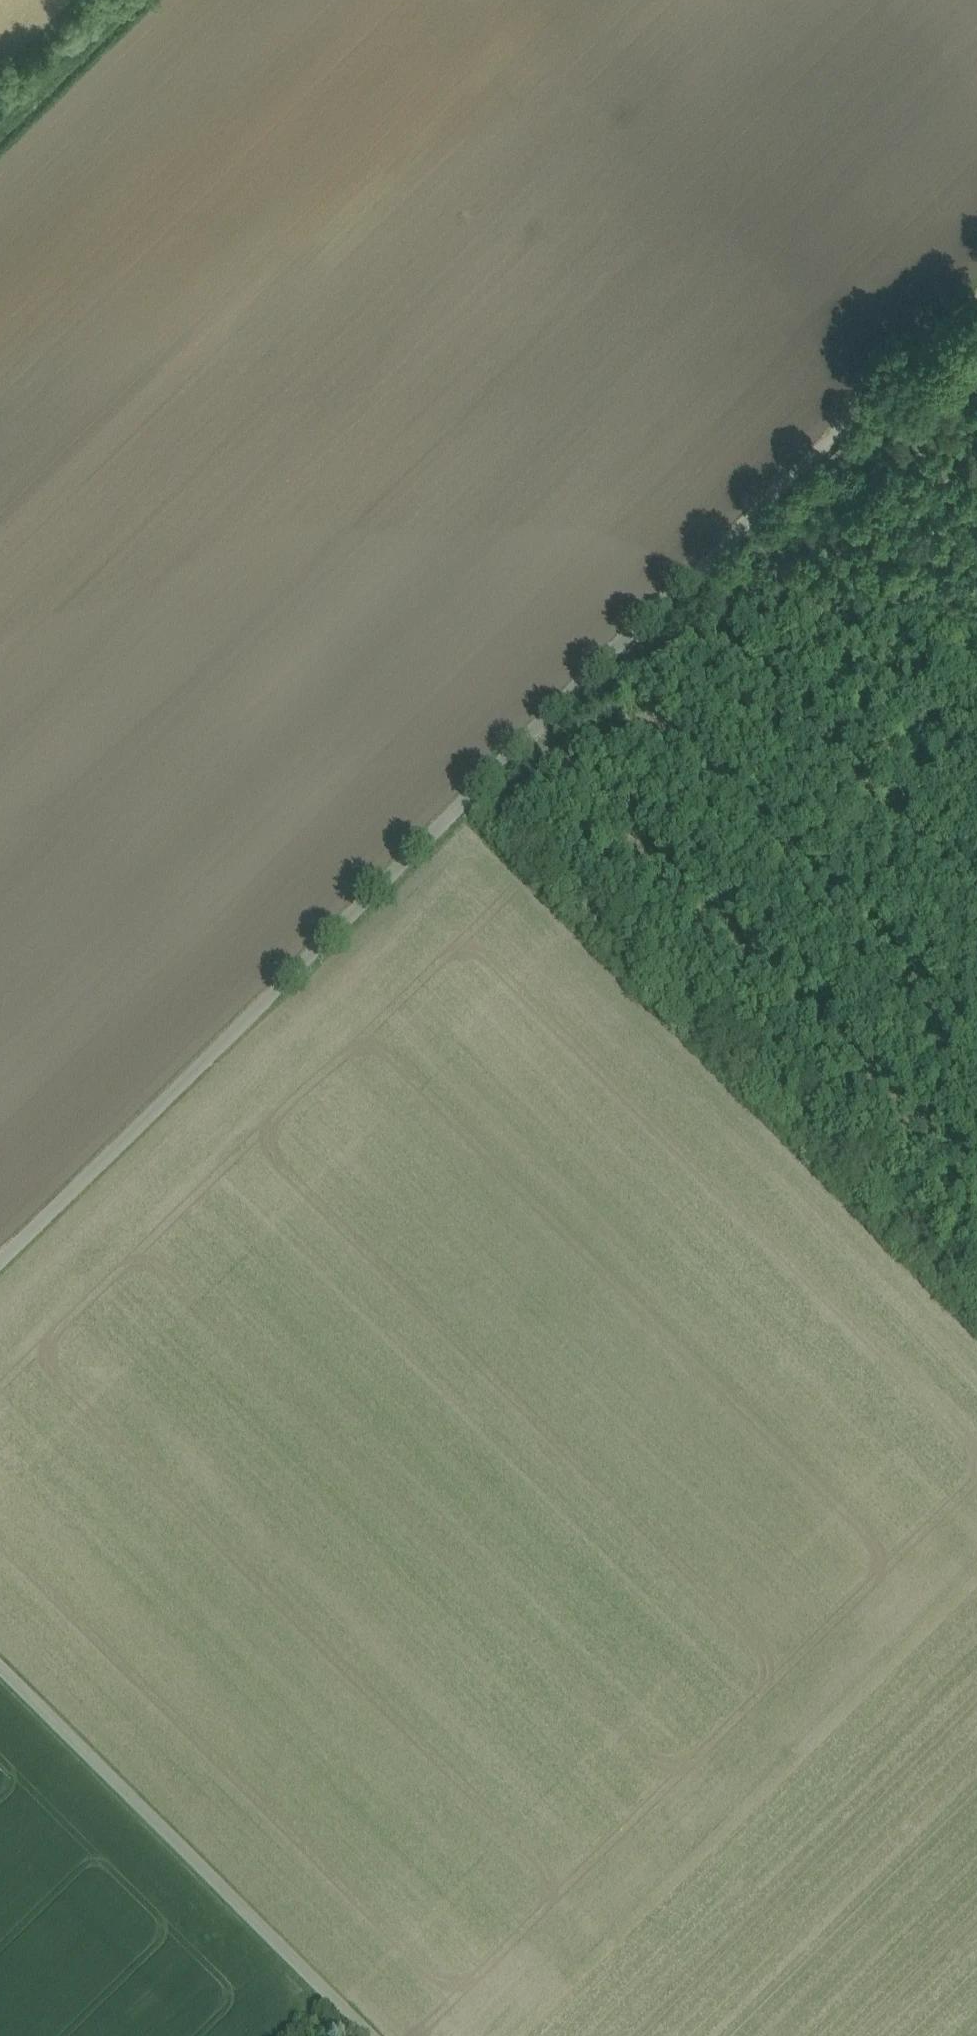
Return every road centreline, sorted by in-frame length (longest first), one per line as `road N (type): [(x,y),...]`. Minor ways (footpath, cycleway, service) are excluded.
road 1 (unclassified): [(976,290),(0,1268)]
road 2 (unclassified): [(0,1670),(355,2035)]

